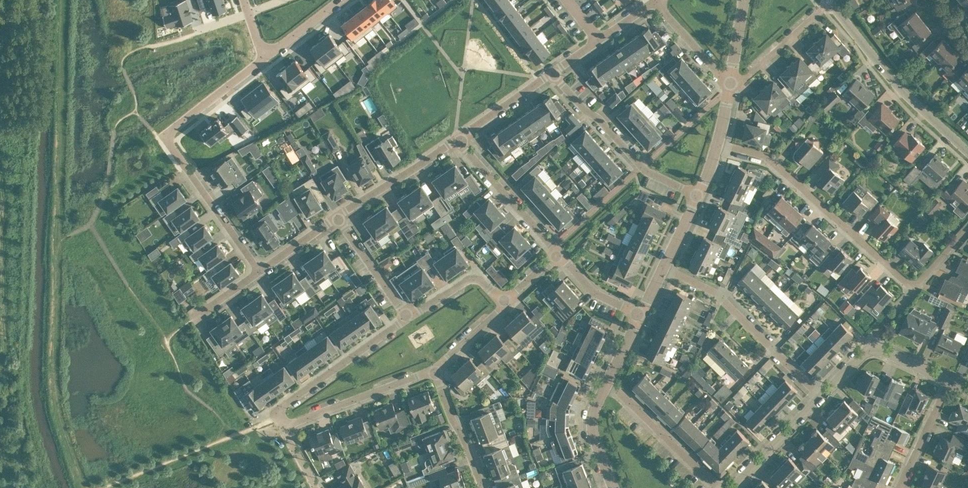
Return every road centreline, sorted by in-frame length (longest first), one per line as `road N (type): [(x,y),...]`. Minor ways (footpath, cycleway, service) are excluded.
road 1 (residential): [(967,226),(914,286),(769,158),(720,142)]
road 2 (residential): [(259,273),(166,137),(261,63)]
road 3 (residential): [(967,158),(880,78),(824,7)]
road 4 (residential): [(820,398),(705,286),(664,266)]
road 5 (residential): [(695,196),(642,168),(554,73)]
road 6 (residential): [(281,427),(283,405),(409,317)]
road 7 (residential): [(281,427),(434,370)]
road 8 (residential): [(949,380),(874,343),(820,398)]
road 9 (residential): [(557,252),(457,138)]
road 10 (residential): [(712,487),(643,415),(604,388)]
road 11 (residential): [(337,215),(457,138)]
road 12 (residential): [(484,487),(434,370)]
road 13 (residential): [(409,317),(337,215)]
road 14 (residential): [(820,398),(733,487)]
road 15 (residential): [(554,73),(655,2)]

